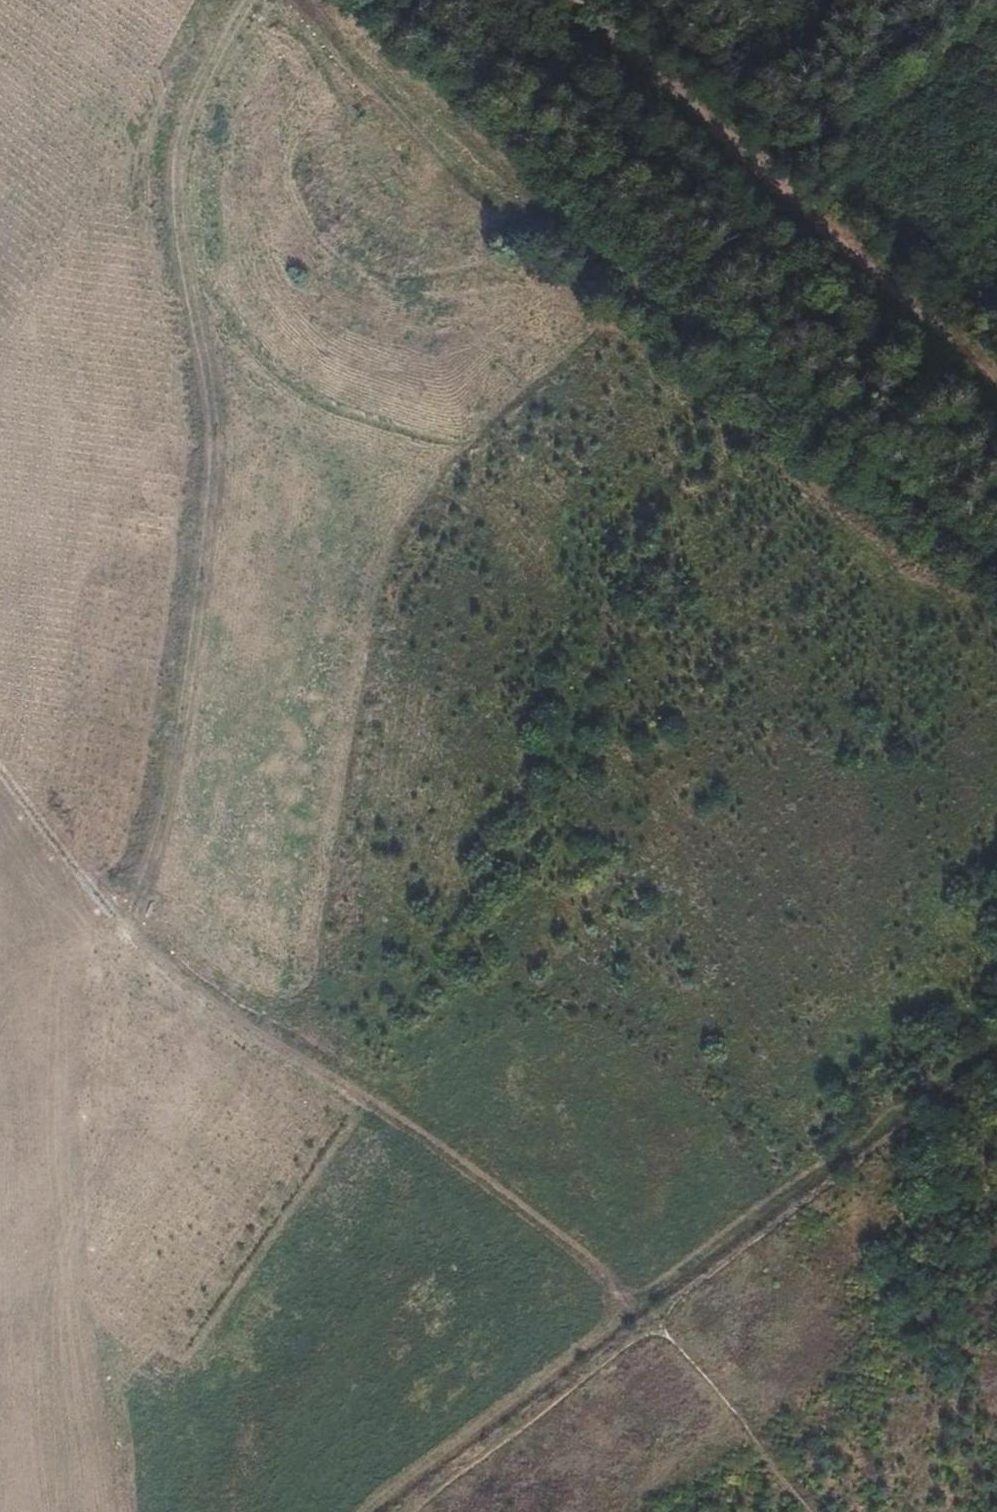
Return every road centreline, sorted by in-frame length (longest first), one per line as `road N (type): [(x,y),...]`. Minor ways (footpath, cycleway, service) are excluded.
road 1 (track): [(83,1511),(35,1197),(0,1070)]

